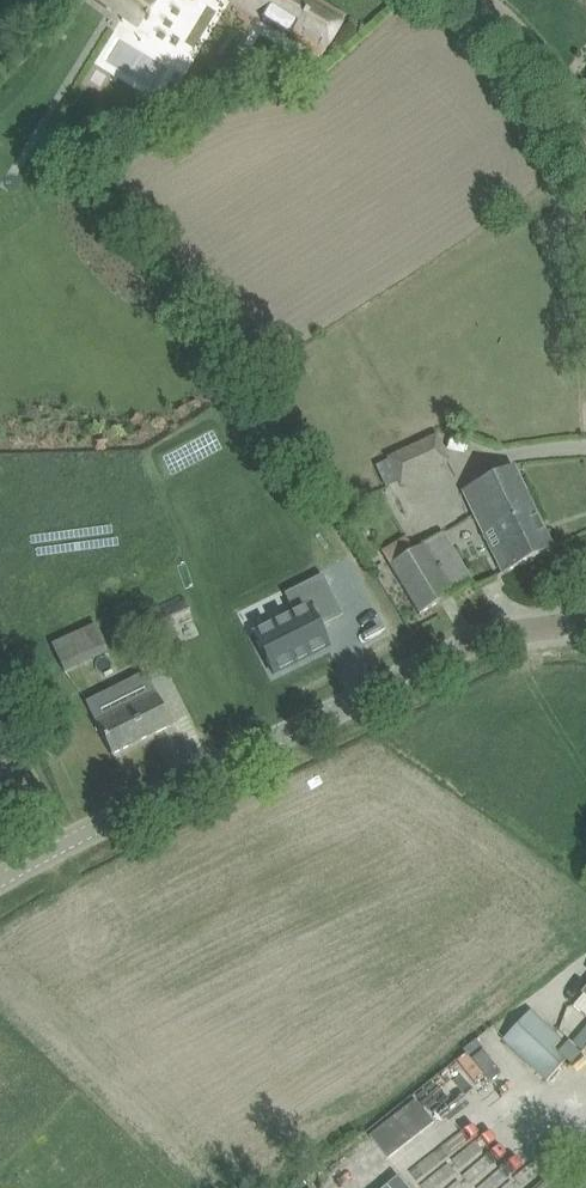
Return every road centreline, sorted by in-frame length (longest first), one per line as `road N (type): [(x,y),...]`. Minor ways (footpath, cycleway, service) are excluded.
road 1 (tertiary): [(0,879),(458,649),(585,619)]
road 2 (tertiary): [(585,171),(574,118),(542,64),(470,0)]

